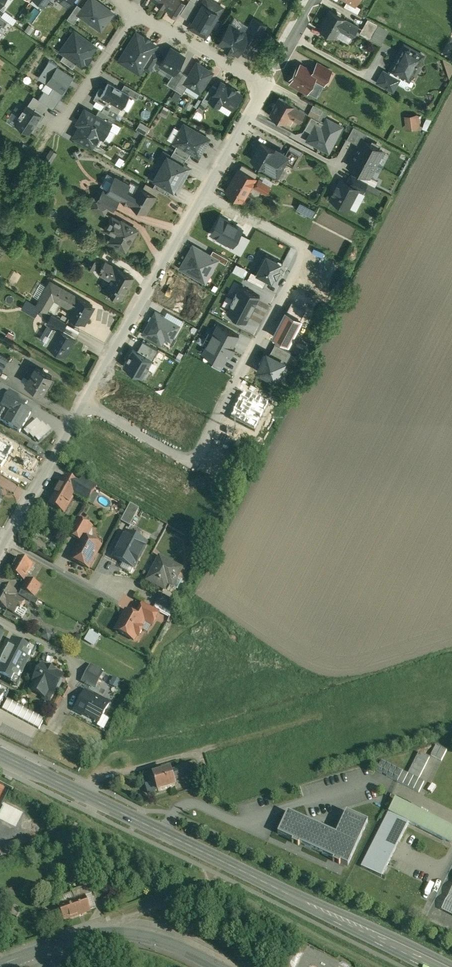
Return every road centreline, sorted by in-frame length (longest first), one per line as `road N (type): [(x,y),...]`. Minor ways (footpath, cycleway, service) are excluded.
road 1 (residential): [(204,194),(305,249),(193,462),(85,402)]
road 2 (secondary): [(0,753),(292,895)]
road 3 (residential): [(85,402),(204,194)]
road 4 (residential): [(40,949),(104,933),(131,935),(208,966)]
road 5 (secondary): [(451,965),(292,895)]
road 6 (residential): [(5,540),(85,402)]
road 7 (residential): [(58,725),(76,689),(78,665),(0,621)]
road 8 (secondary): [(292,895),(425,966)]
road 9 (residential): [(136,12),(266,85)]
road 10 (residential): [(59,126),(136,12)]
road 11 (residential): [(119,585),(88,584),(5,540)]

